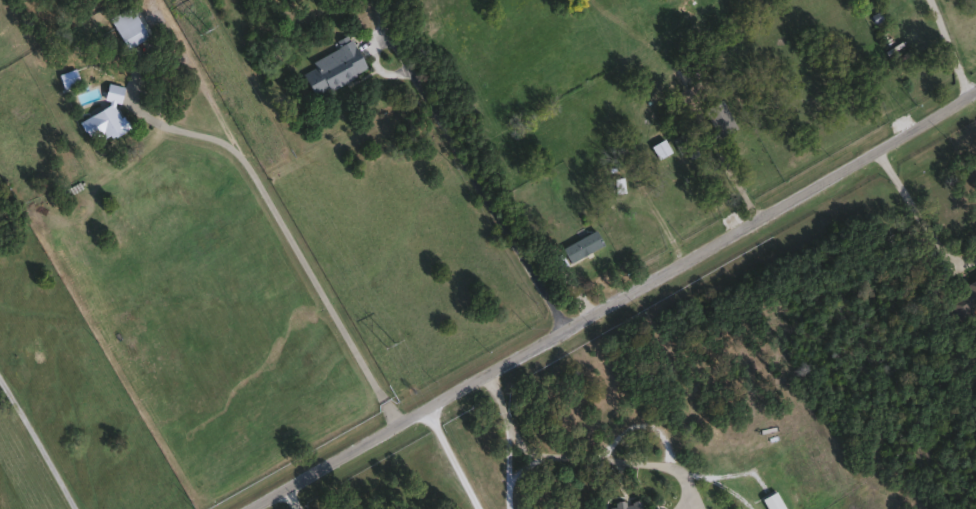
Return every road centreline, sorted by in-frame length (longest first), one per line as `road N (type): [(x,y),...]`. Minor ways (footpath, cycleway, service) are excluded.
road 1 (residential): [(253,508),(975,94)]

